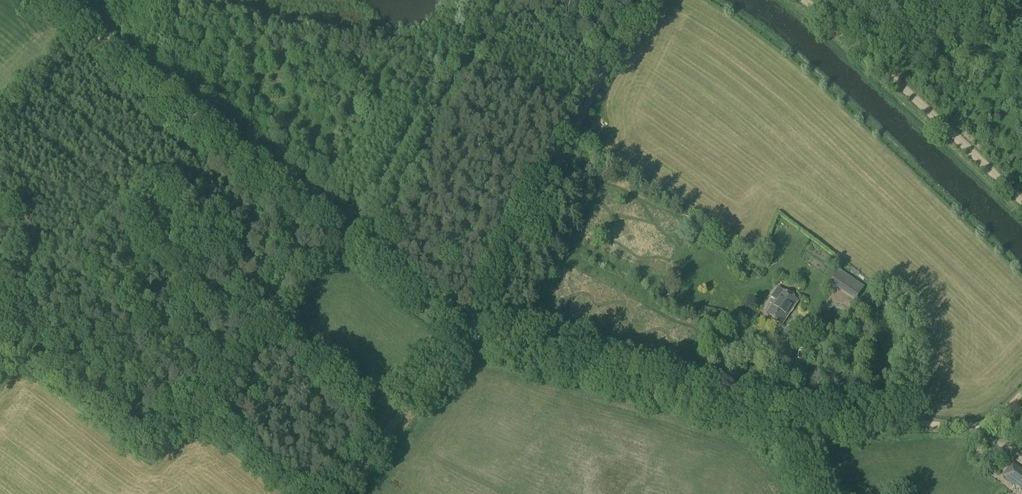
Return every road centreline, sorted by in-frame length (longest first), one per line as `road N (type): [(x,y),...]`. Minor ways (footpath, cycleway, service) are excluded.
road 1 (track): [(43,0),(465,334),(793,431),(988,428),(1021,396)]
road 2 (unclassified): [(334,493),(479,316),(644,0)]
road 3 (track): [(793,0),(904,88),(1021,202)]

